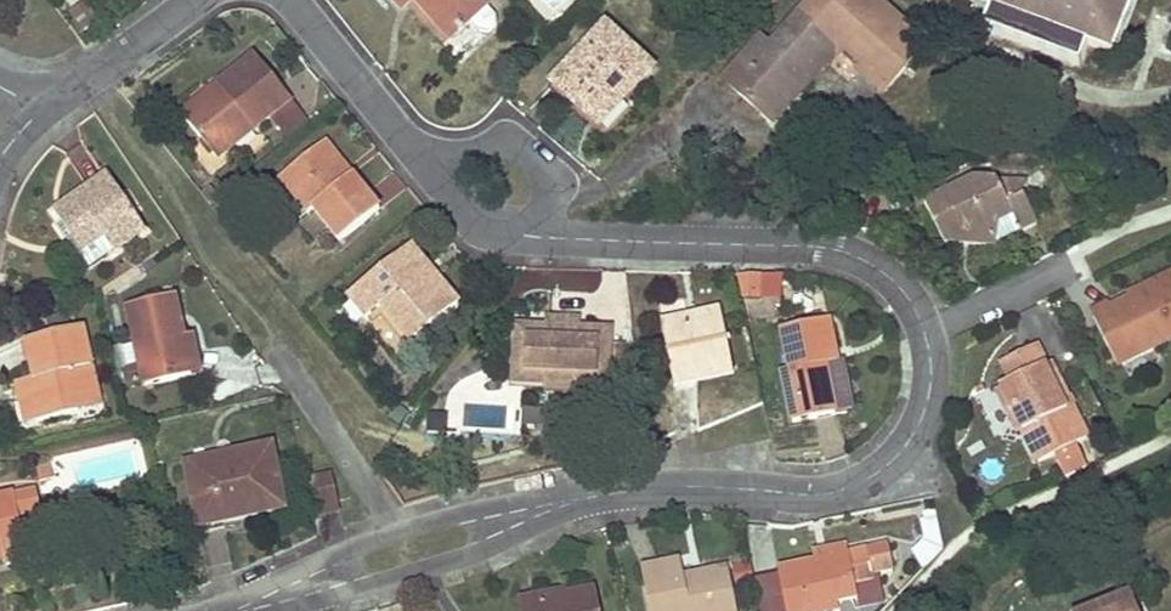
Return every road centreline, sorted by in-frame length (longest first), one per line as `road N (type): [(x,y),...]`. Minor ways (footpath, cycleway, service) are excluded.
road 1 (residential): [(635,489),(820,494),(862,481),(894,457),(919,423),(930,387),(926,334),(889,276),(844,252),(746,242),(544,239)]
road 2 (residential): [(635,489),(518,499),(397,531),(349,548),(291,593)]
road 3 (residential): [(291,593),(418,571),(635,489)]
road 4 (residential): [(428,171),(292,0)]
road 5 (residential): [(544,239),(551,180),(527,149),(470,148),(428,171)]
road 6 (residential): [(196,0),(40,110)]
road 7 (residential): [(544,239),(480,229),(428,171)]

